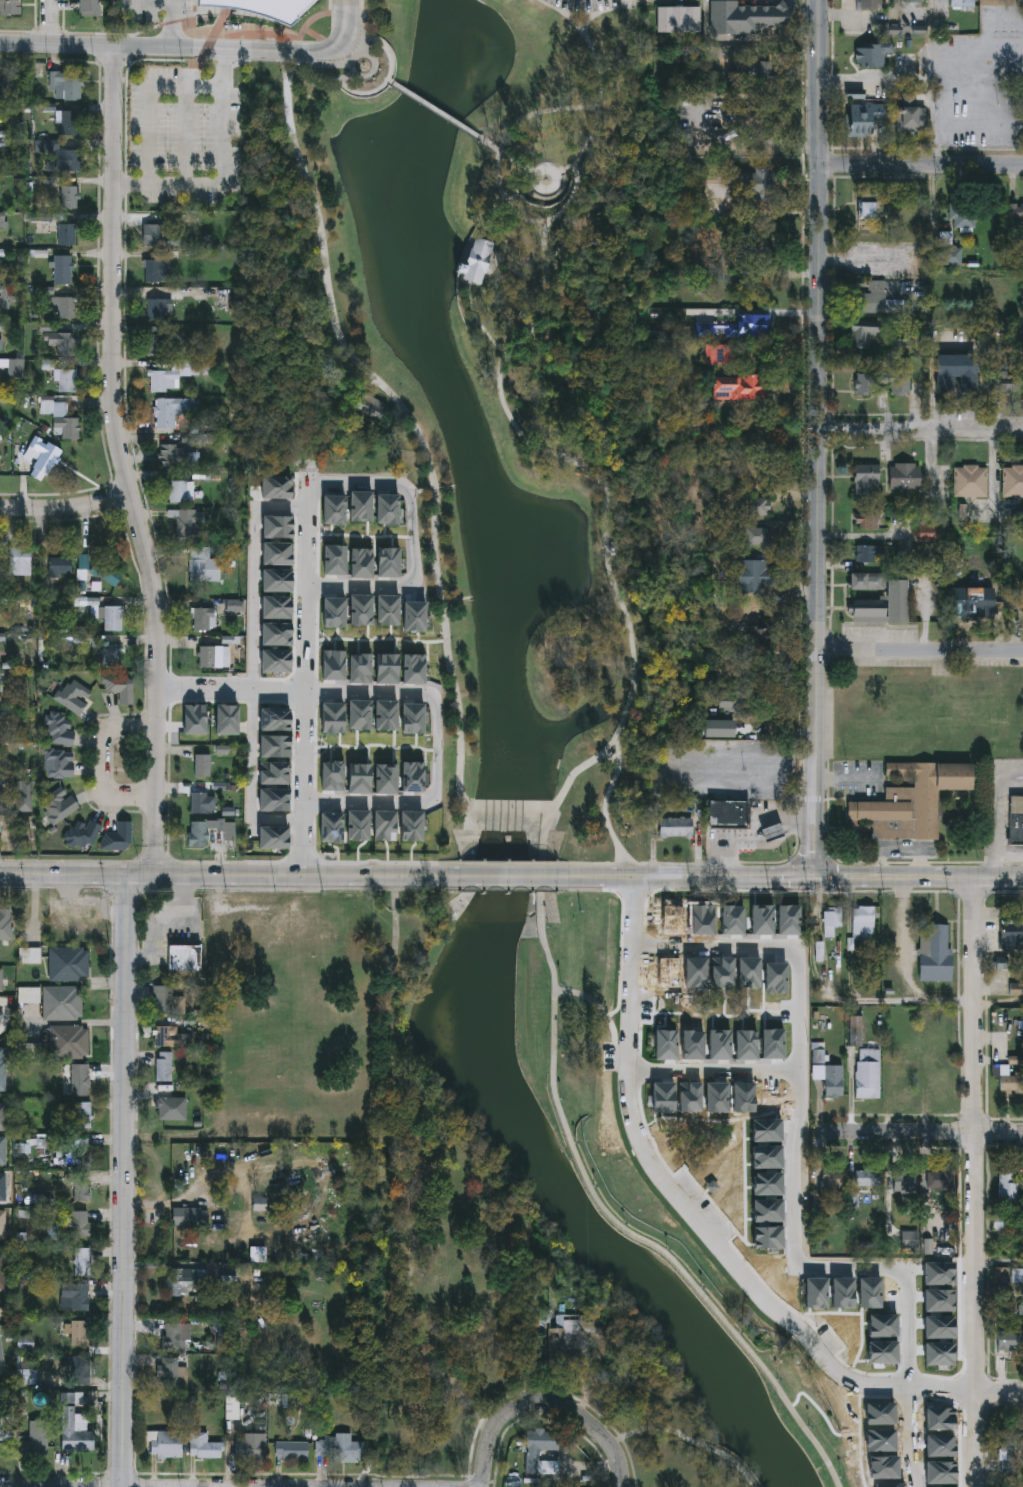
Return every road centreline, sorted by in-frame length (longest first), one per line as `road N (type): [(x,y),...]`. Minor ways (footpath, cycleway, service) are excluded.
road 1 (residential): [(116,46),(113,388),(116,436),(159,611),(155,875)]
road 2 (tertiary): [(822,163),(819,877)]
road 3 (residential): [(128,875),(124,1486)]
road 4 (residential): [(973,877),(978,1486)]
road 5 (residential): [(485,1486),(0,1486)]
road 6 (tertiary): [(447,877),(0,874)]
road 7 (tertiary): [(1022,877),(598,877)]
road 8 (tertiary): [(345,0),(342,40),(322,52),(0,43)]
road 9 (residential): [(1022,1131),(819,1131)]
road 10 (residential): [(1022,656),(820,656)]
road 11 (residential): [(1022,432),(821,431)]
road 12 (residential): [(1022,165),(822,163)]
road 13 (residential): [(607,1439),(565,1407),(514,1412),(488,1447),(485,1486)]
road 14 (residential): [(159,727),(113,727),(106,736),(106,791),(157,798)]
road 15 (tertiary): [(821,0),(822,163)]
road 16 (tertiary): [(598,877),(447,877)]
road 17 (residential): [(129,492),(85,505),(0,508)]

